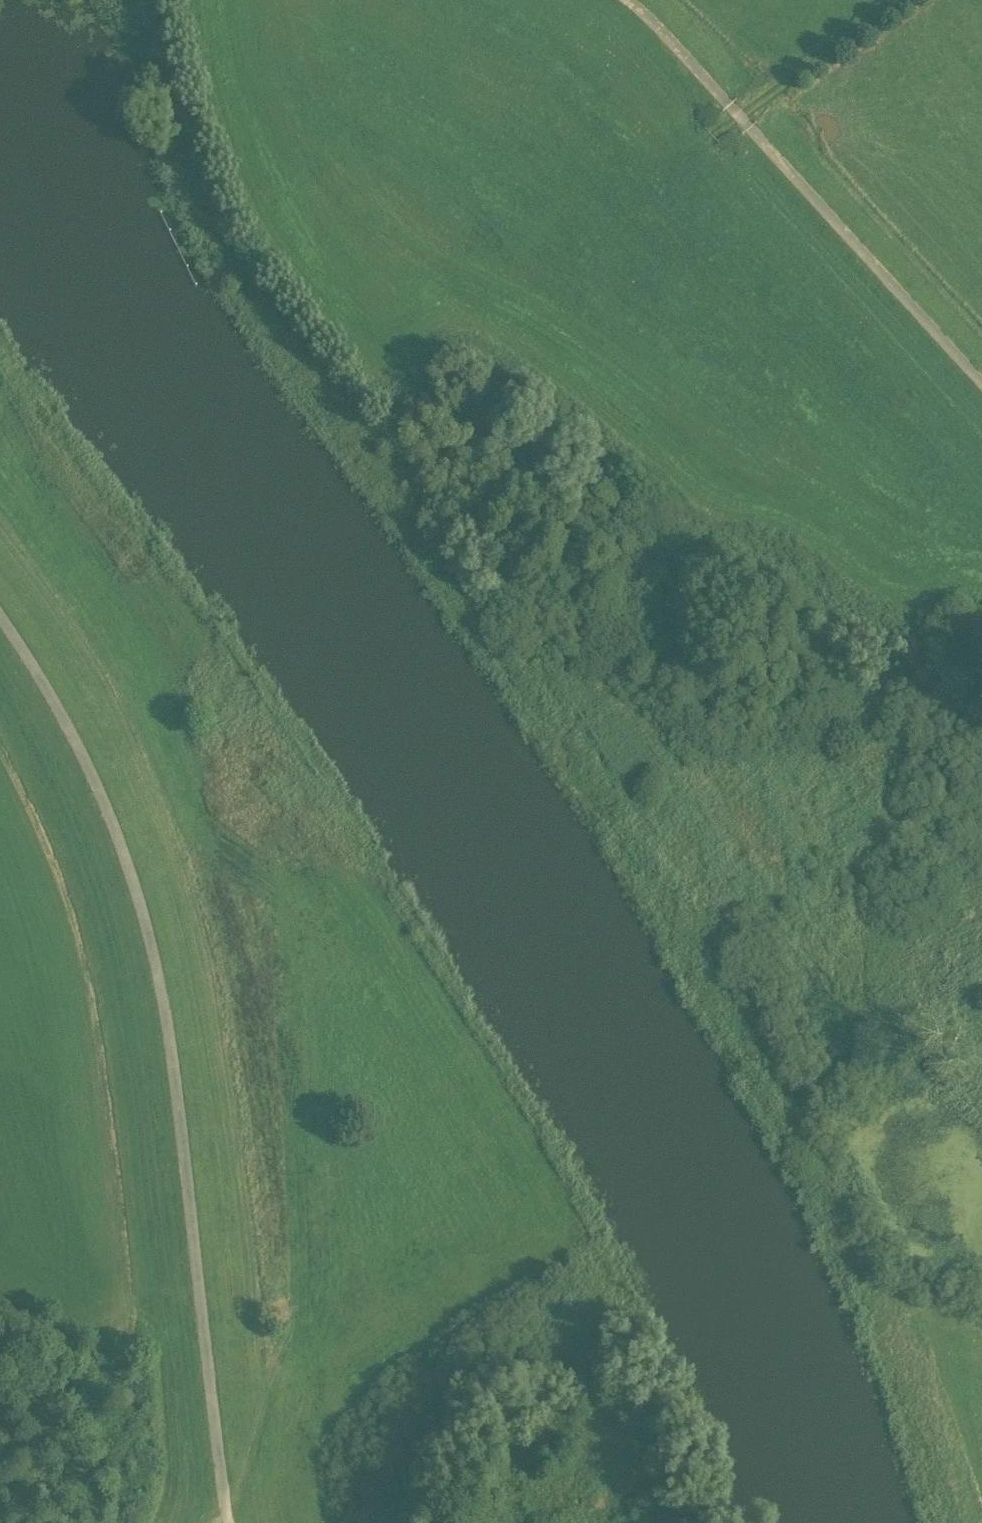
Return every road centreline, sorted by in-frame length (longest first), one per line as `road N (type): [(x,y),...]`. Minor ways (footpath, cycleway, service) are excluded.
road 1 (track): [(743,115),(981,377)]
road 2 (track): [(900,0),(743,115)]

